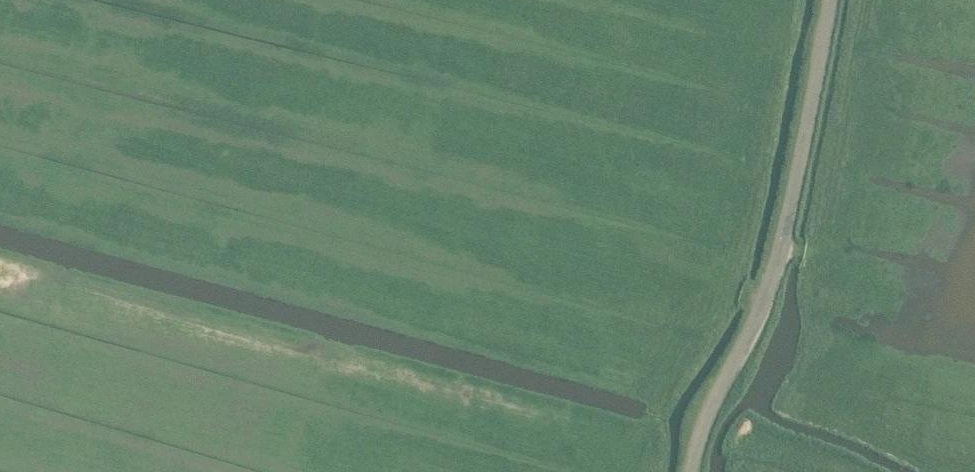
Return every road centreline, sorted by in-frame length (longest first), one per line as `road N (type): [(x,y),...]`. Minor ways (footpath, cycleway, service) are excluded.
road 1 (unclassified): [(691,471),(780,254),(830,0)]

